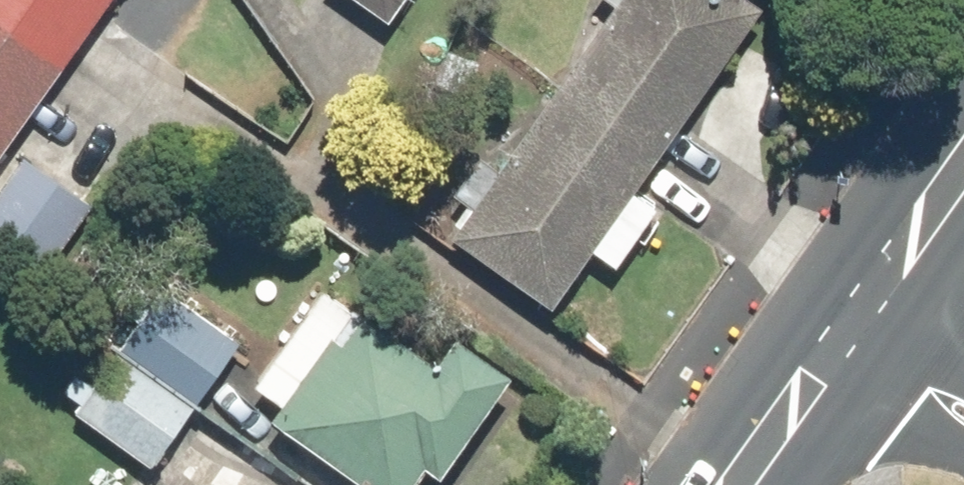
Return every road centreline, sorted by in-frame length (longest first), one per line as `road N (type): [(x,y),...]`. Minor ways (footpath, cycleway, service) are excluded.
road 1 (secondary): [(859,311),(963,163)]
road 2 (residential): [(963,459),(815,373)]
road 3 (secondary): [(735,484),(815,373)]
road 4 (residential): [(859,311),(963,378)]

